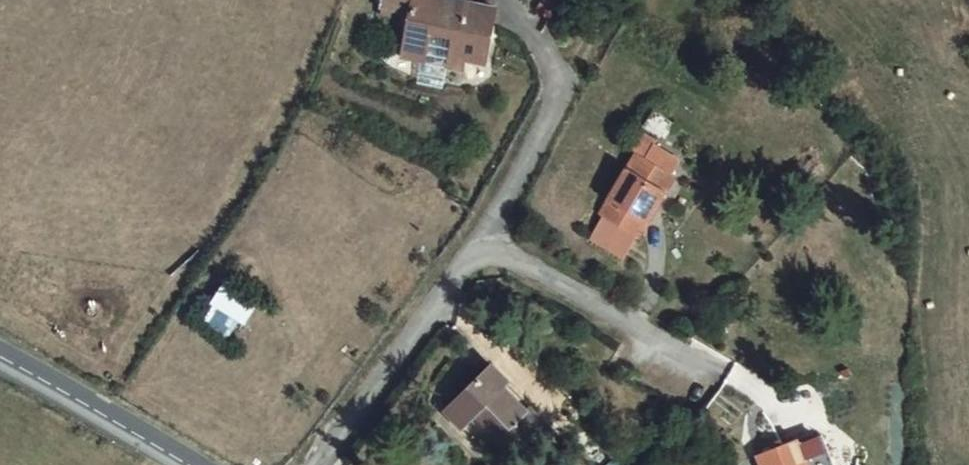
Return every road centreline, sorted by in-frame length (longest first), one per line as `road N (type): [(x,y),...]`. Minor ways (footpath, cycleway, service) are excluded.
road 1 (residential): [(325,464),(477,240),(565,89)]
road 2 (secondary): [(201,464),(0,352)]

